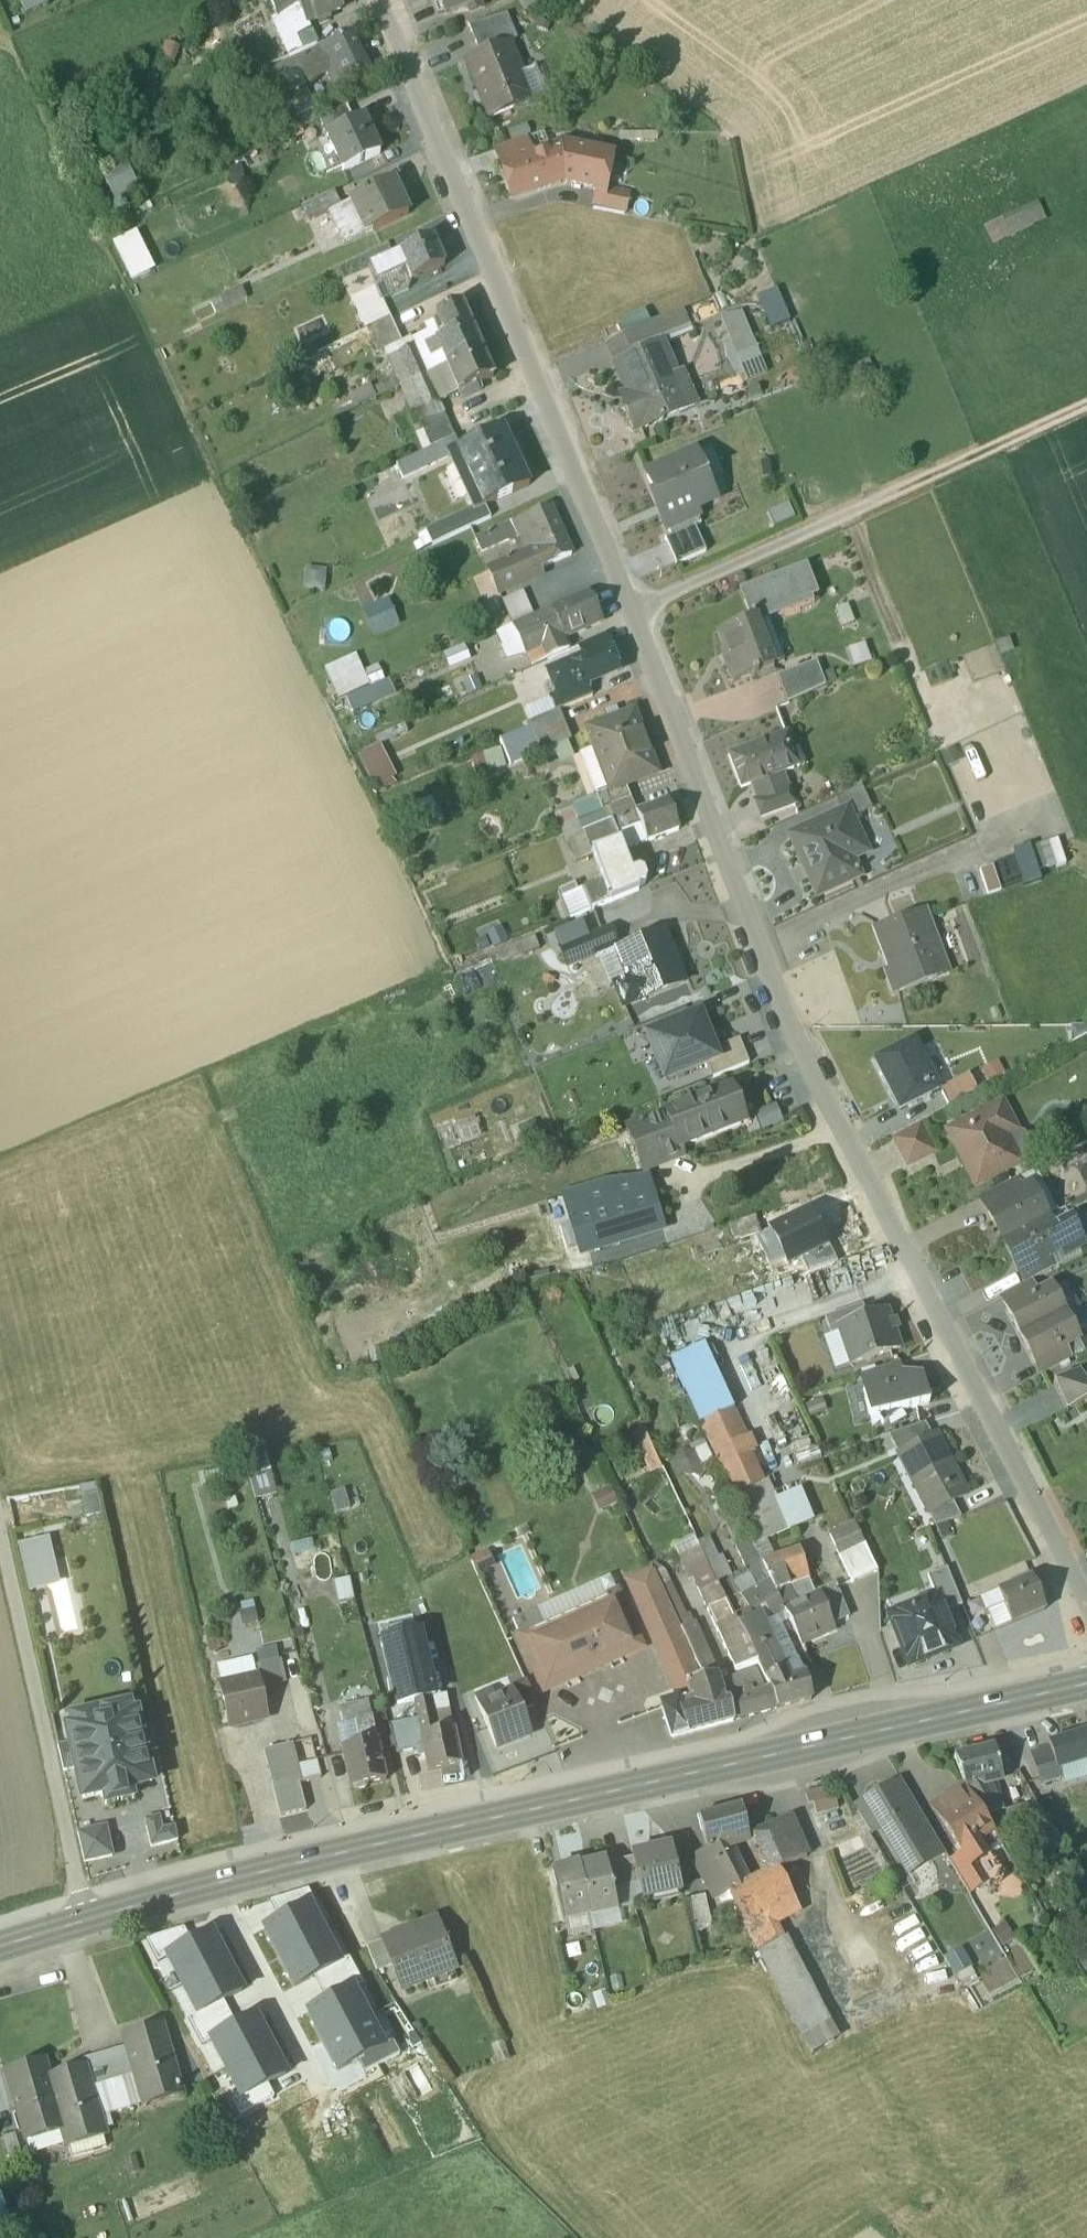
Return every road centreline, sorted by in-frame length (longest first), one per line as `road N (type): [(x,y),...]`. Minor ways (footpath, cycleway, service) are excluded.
road 1 (residential): [(1086,1594),(824,1088),(637,614),(380,0)]
road 2 (primary): [(0,1948),(215,1884),(1086,1686)]
road 3 (track): [(0,1522),(87,1921)]
road 4 (track): [(861,514),(1086,412)]

